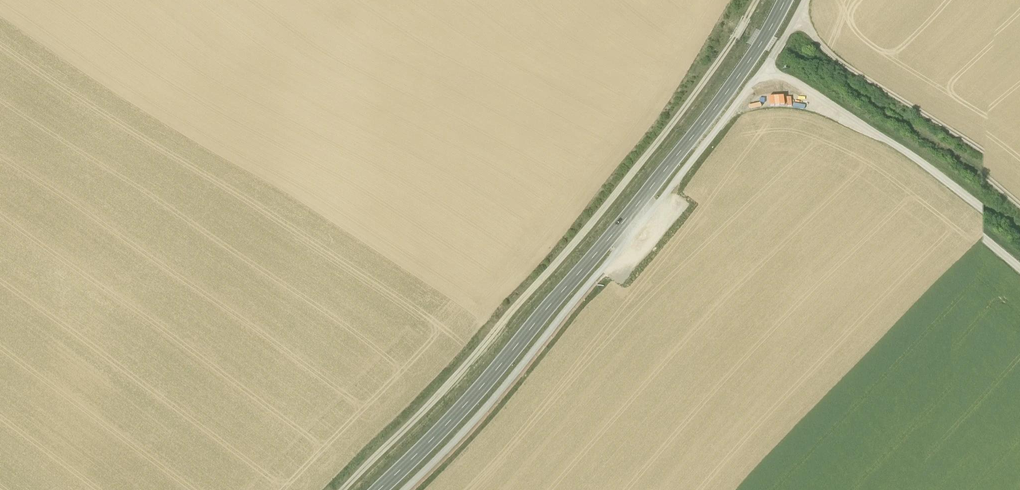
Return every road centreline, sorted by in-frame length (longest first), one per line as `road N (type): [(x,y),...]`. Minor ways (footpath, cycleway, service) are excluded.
road 1 (track): [(398,489),(592,270),(689,127),(760,0)]
road 2 (secondary): [(430,489),(617,278),(714,135),(788,0)]
road 3 (track): [(451,489),(577,354),(726,148),(808,0)]
road 4 (track): [(759,93),(791,113),(1019,321)]
road 5 (track): [(1019,252),(828,76),(797,25)]

